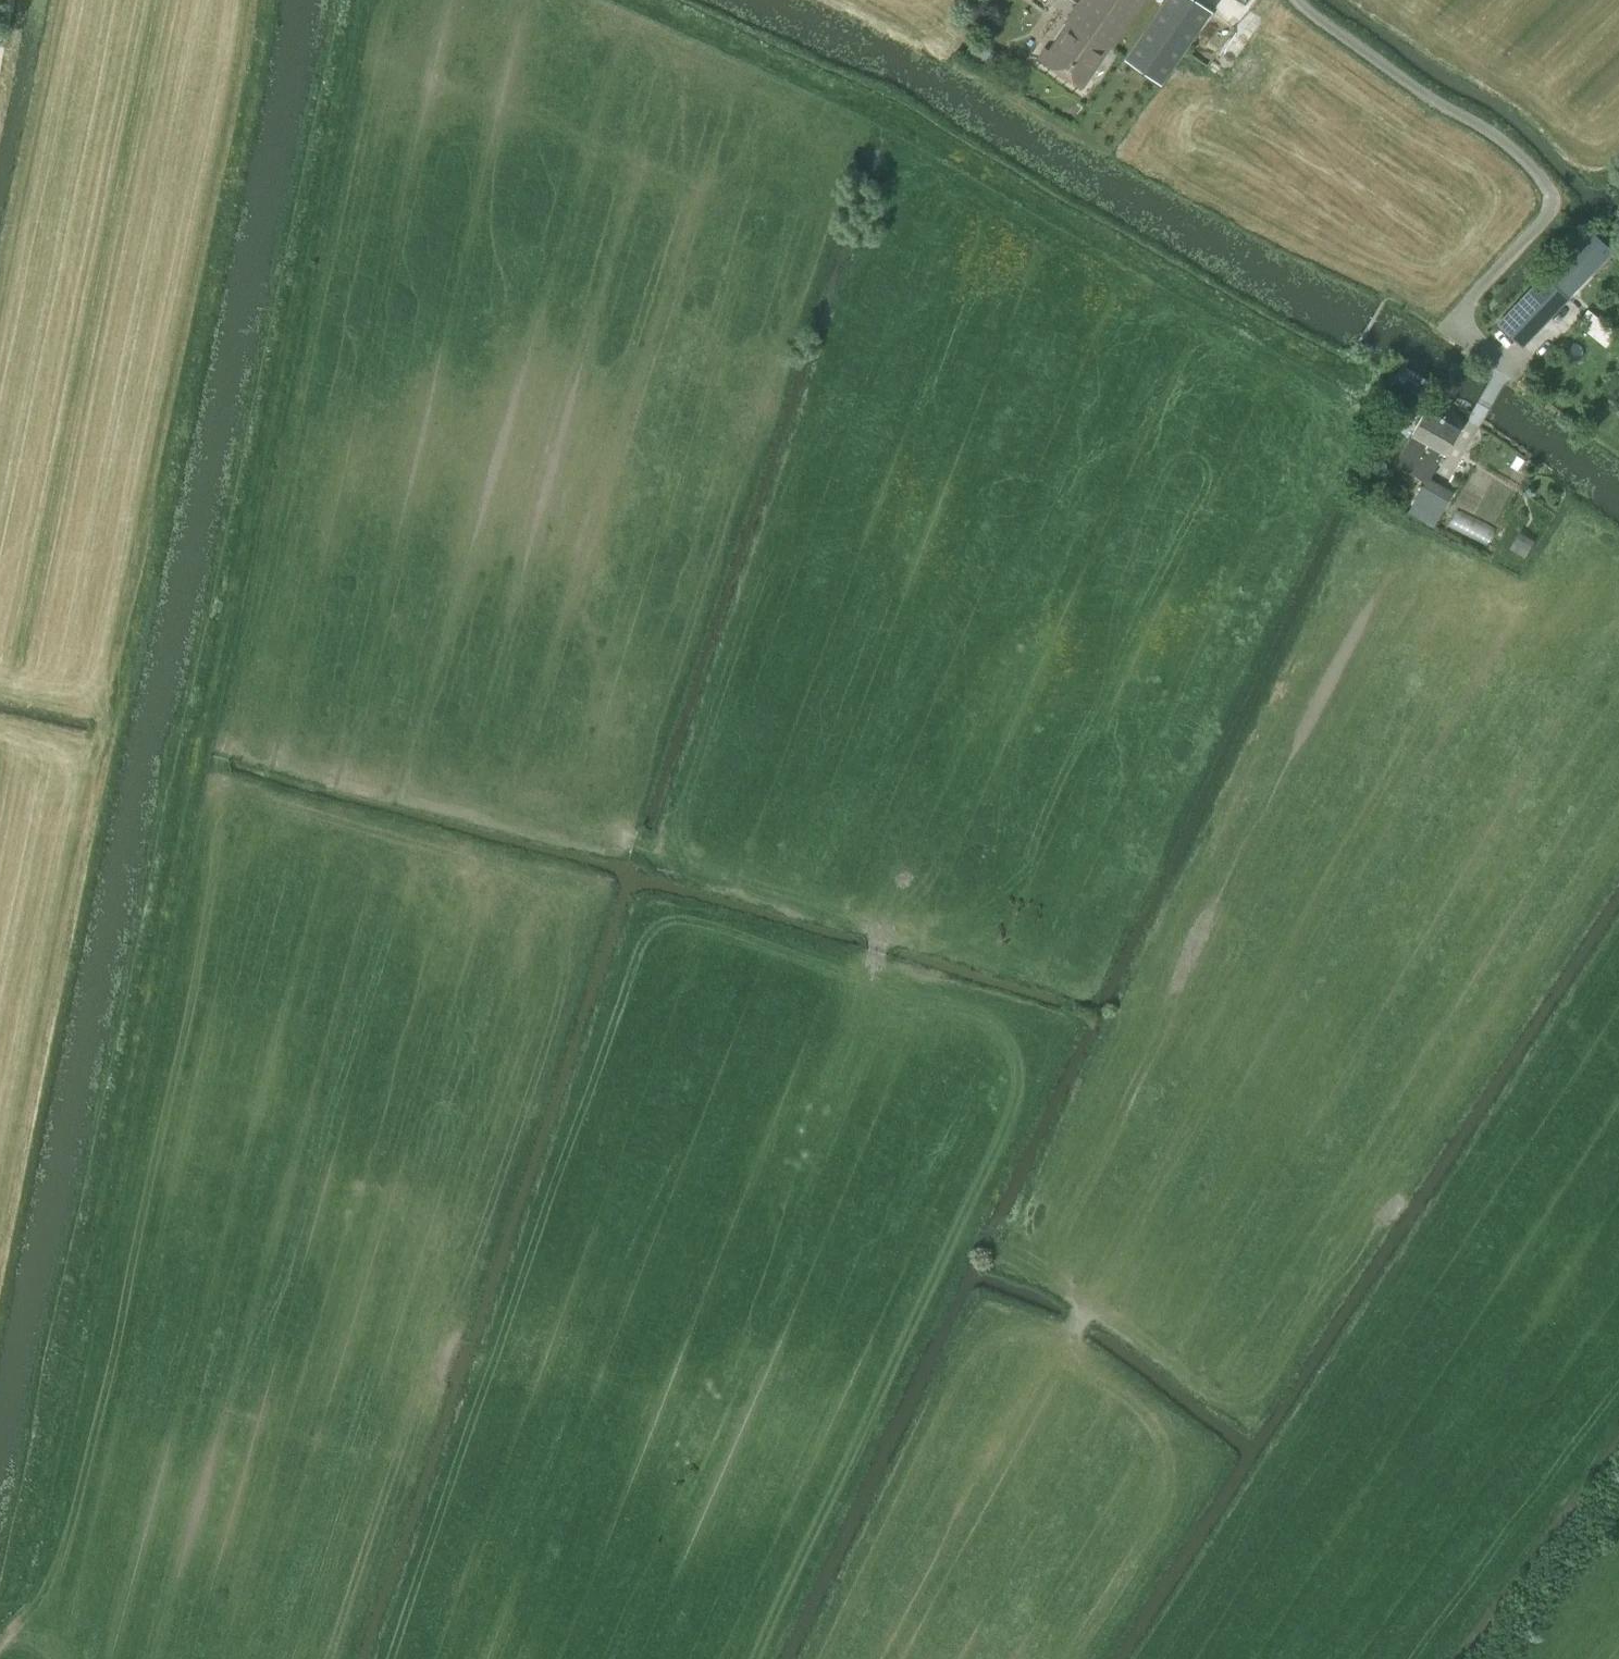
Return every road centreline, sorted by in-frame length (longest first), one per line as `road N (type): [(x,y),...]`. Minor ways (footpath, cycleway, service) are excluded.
road 1 (unclassified): [(1456,322),(1545,217),(1550,191),(1511,148),(1296,0)]

